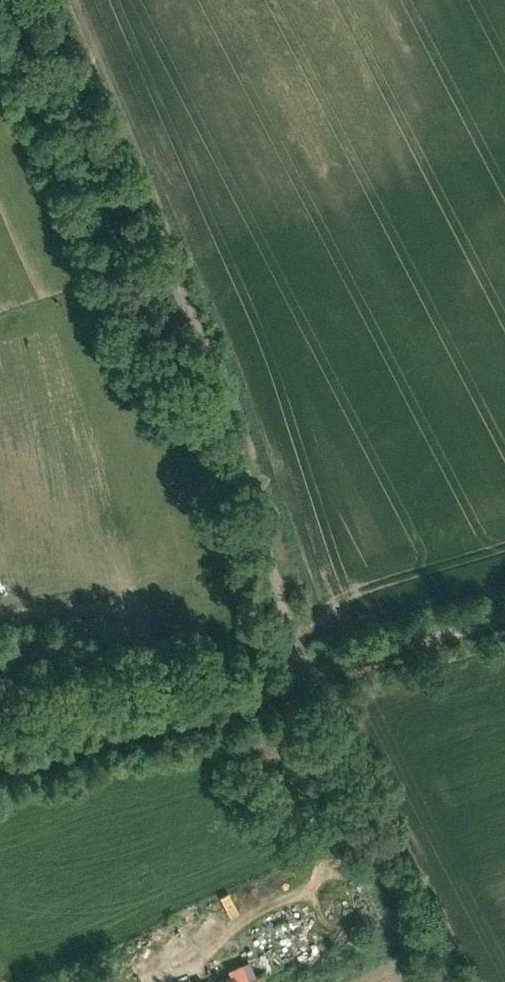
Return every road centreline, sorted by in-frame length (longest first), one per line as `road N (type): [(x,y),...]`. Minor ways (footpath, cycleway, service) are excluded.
road 1 (track): [(504,617),(0,757)]

